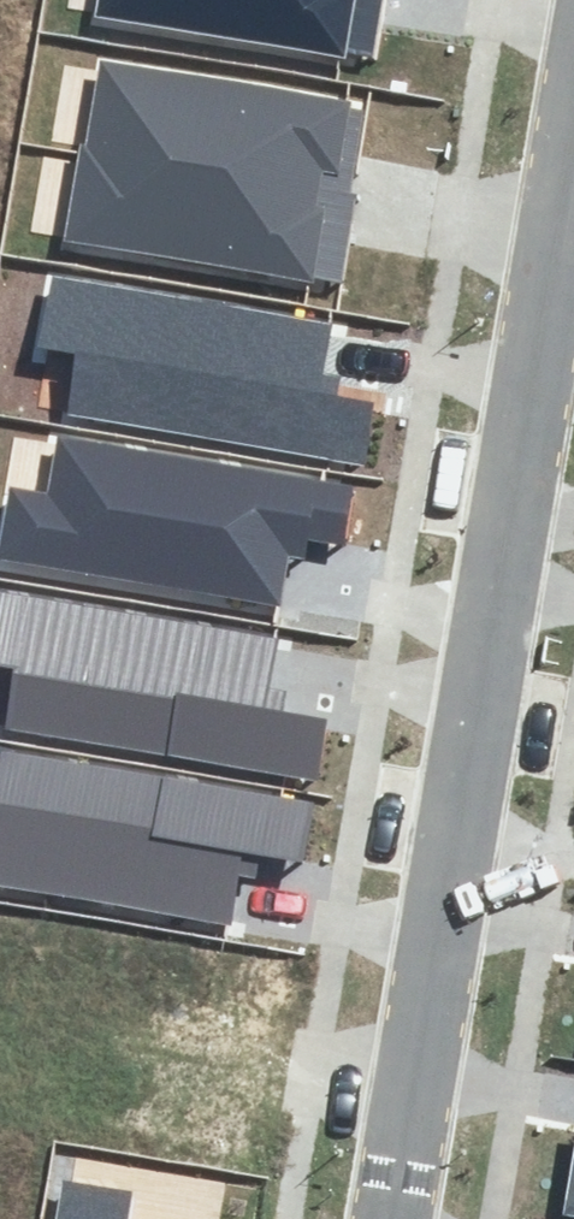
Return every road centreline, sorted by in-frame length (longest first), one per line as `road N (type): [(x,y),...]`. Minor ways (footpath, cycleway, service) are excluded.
road 1 (residential): [(573,152),(398,1218)]

